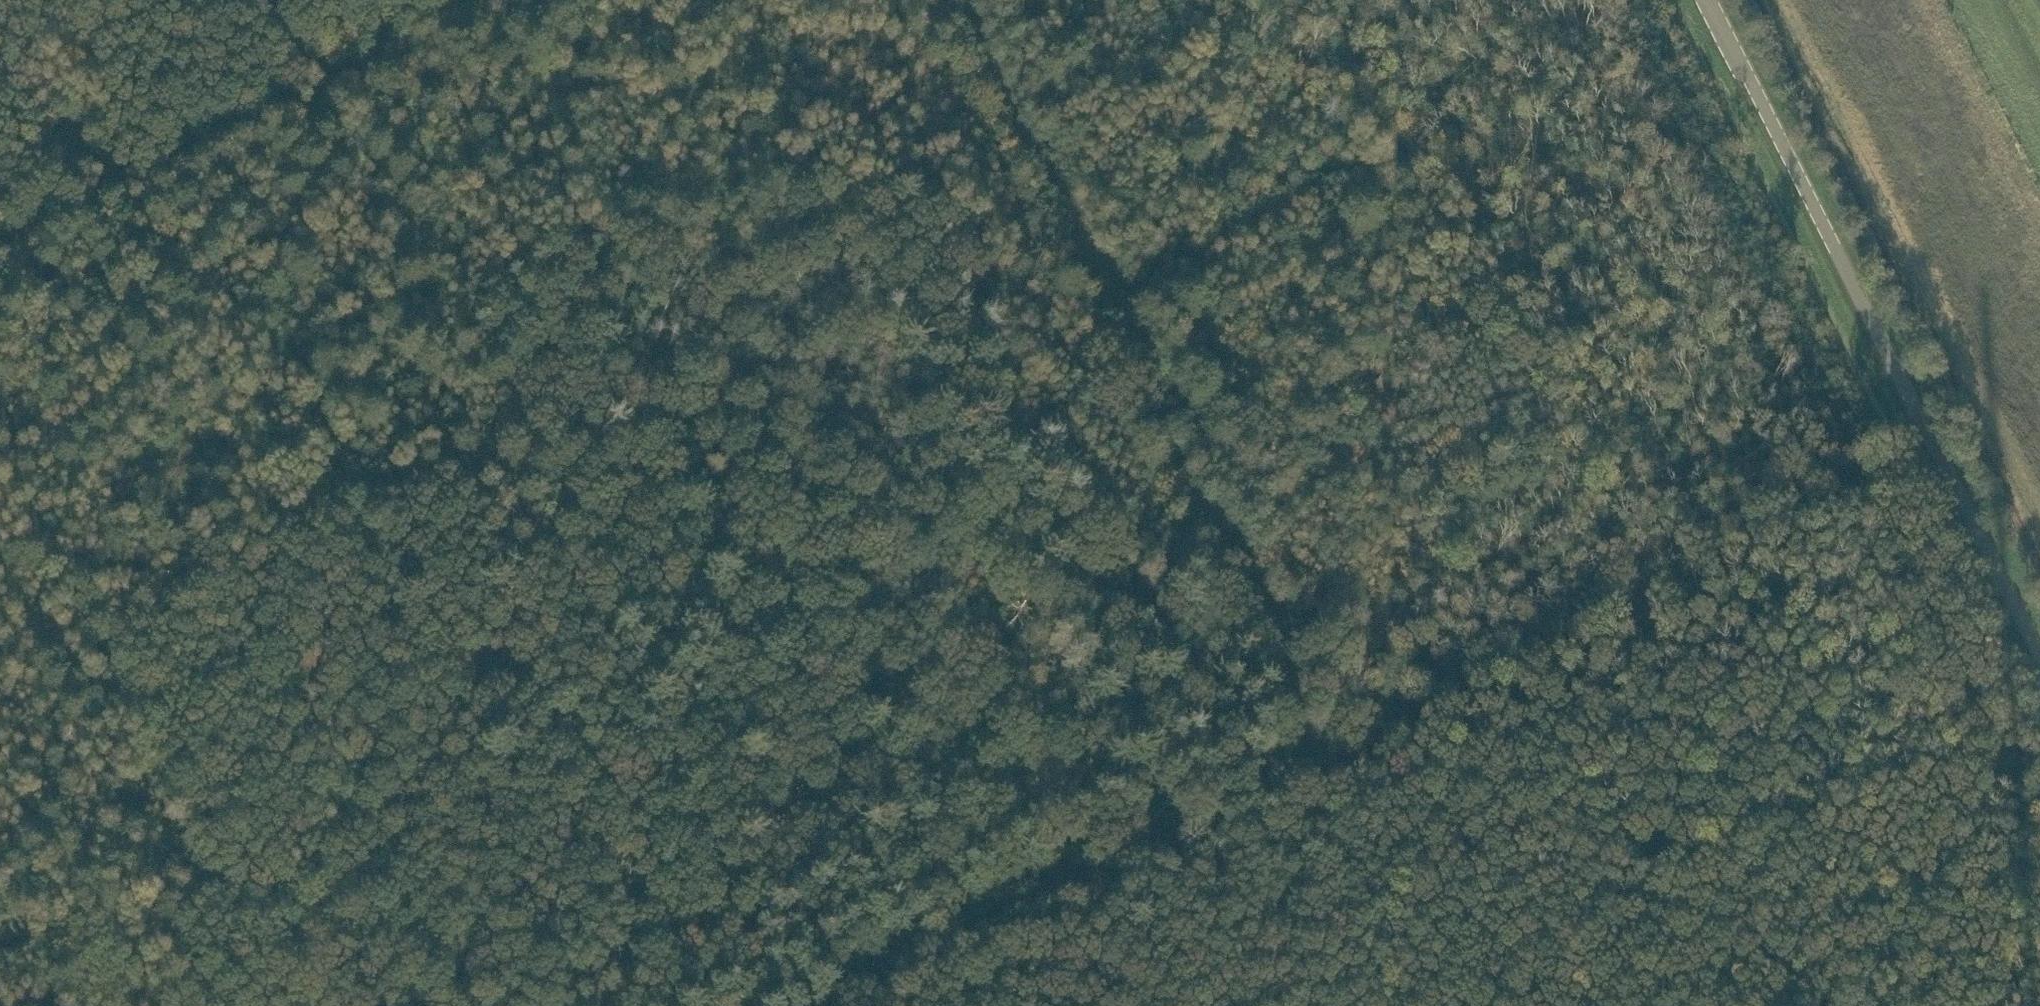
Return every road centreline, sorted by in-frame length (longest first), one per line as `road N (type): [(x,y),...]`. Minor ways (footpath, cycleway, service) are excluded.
road 1 (tertiary): [(2039,654),(1710,0)]

